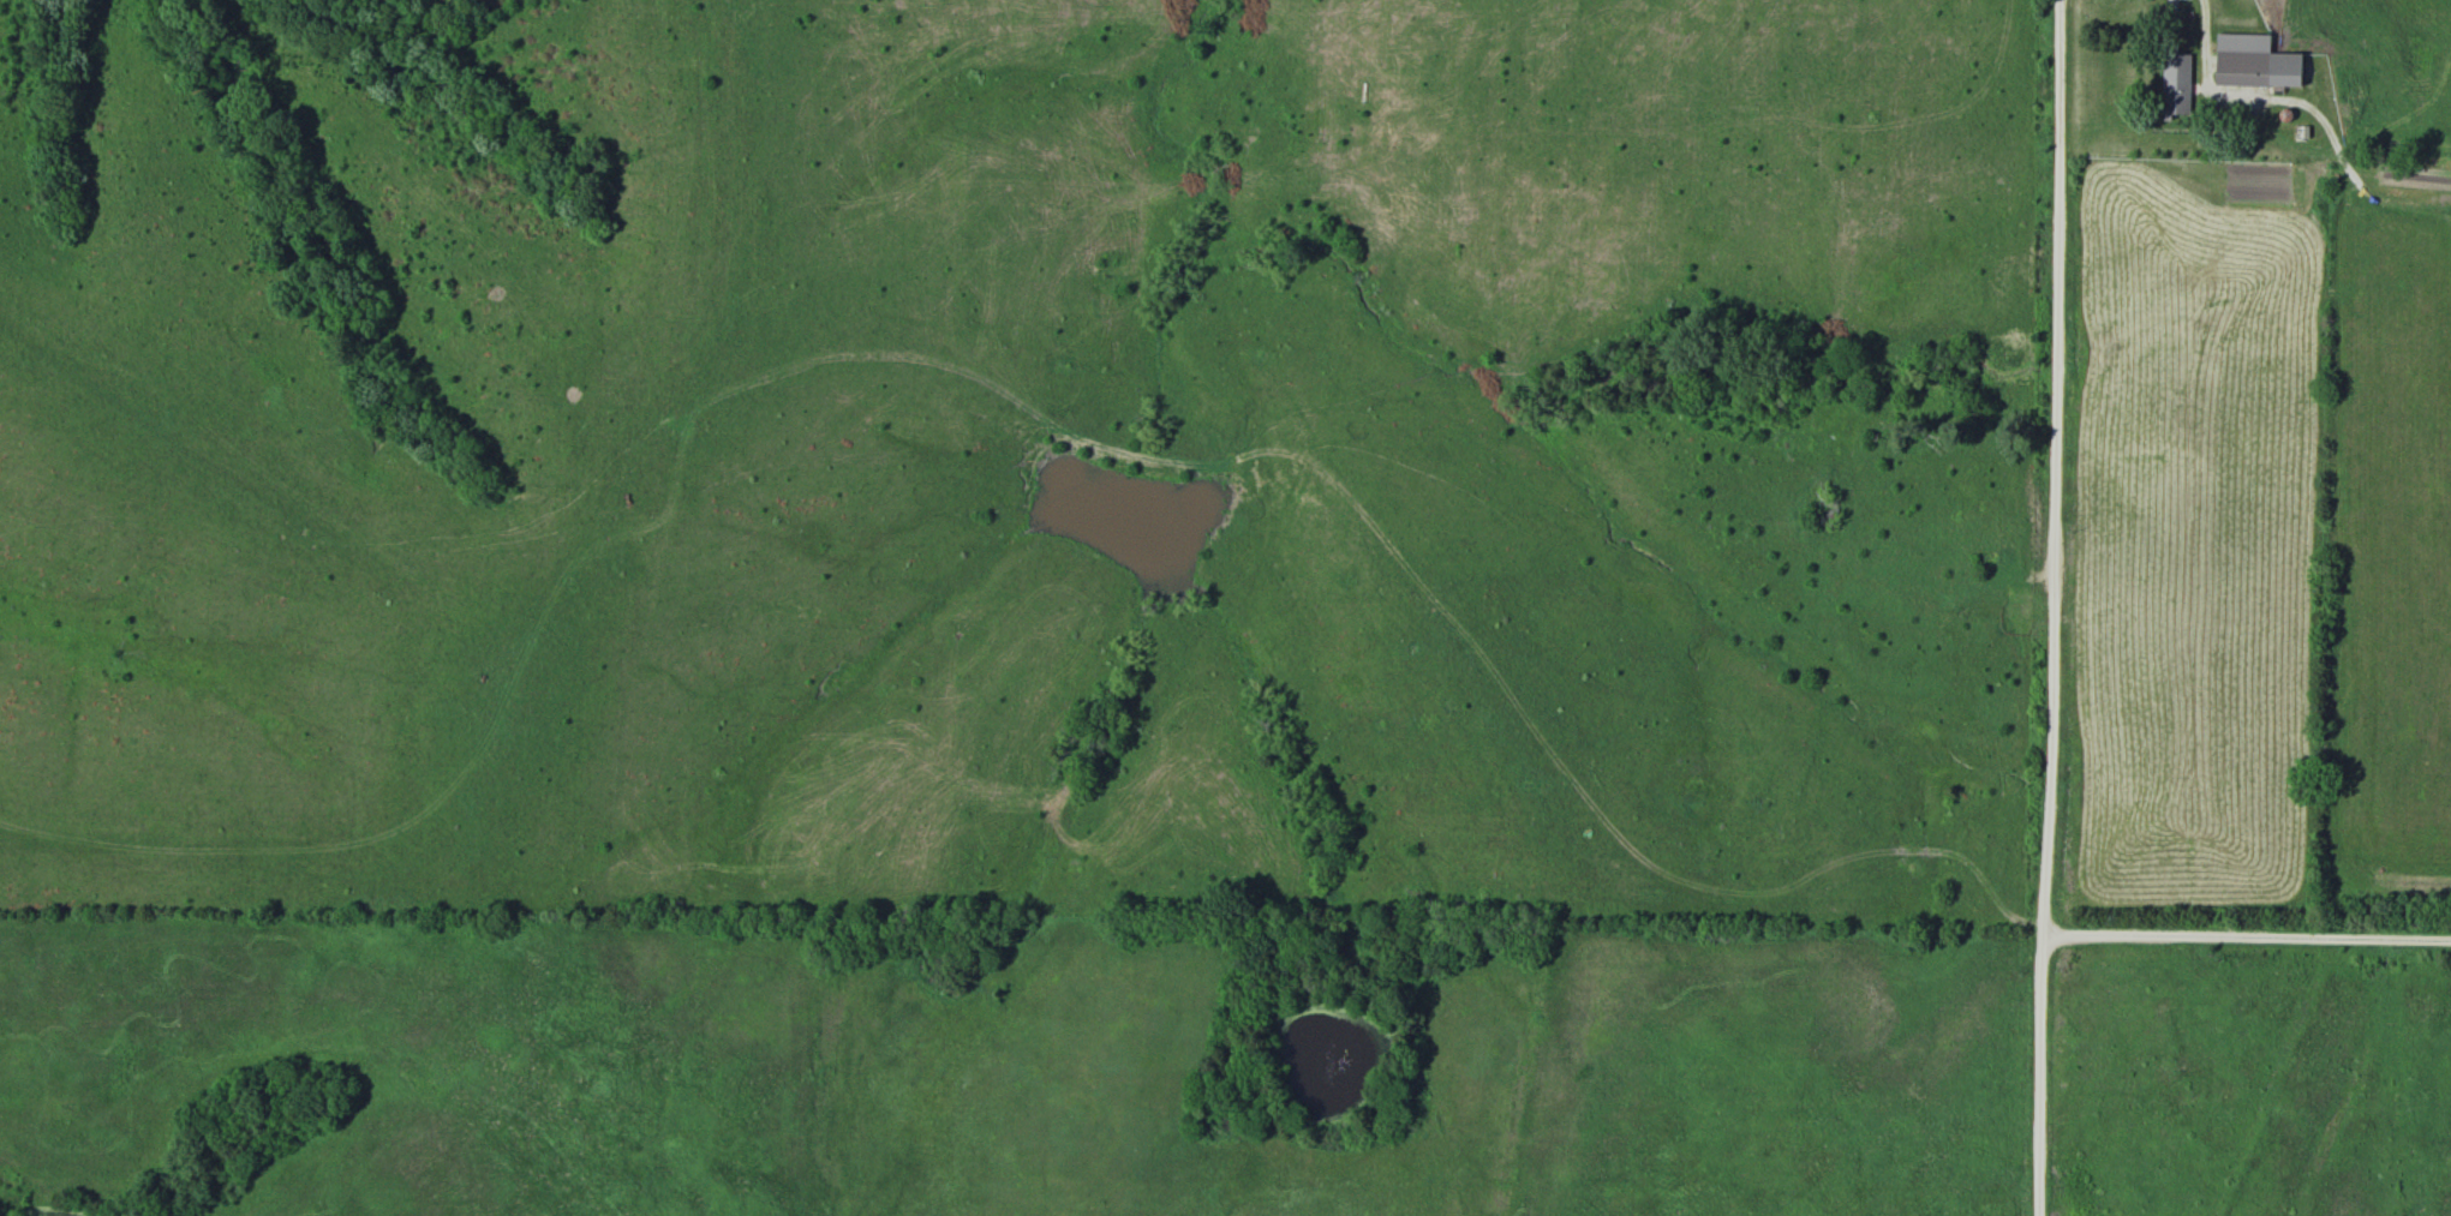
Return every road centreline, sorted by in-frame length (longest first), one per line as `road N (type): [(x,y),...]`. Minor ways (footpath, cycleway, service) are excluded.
road 1 (residential): [(2043,1215),(2062,0)]
road 2 (residential): [(2450,971),(2046,944)]

